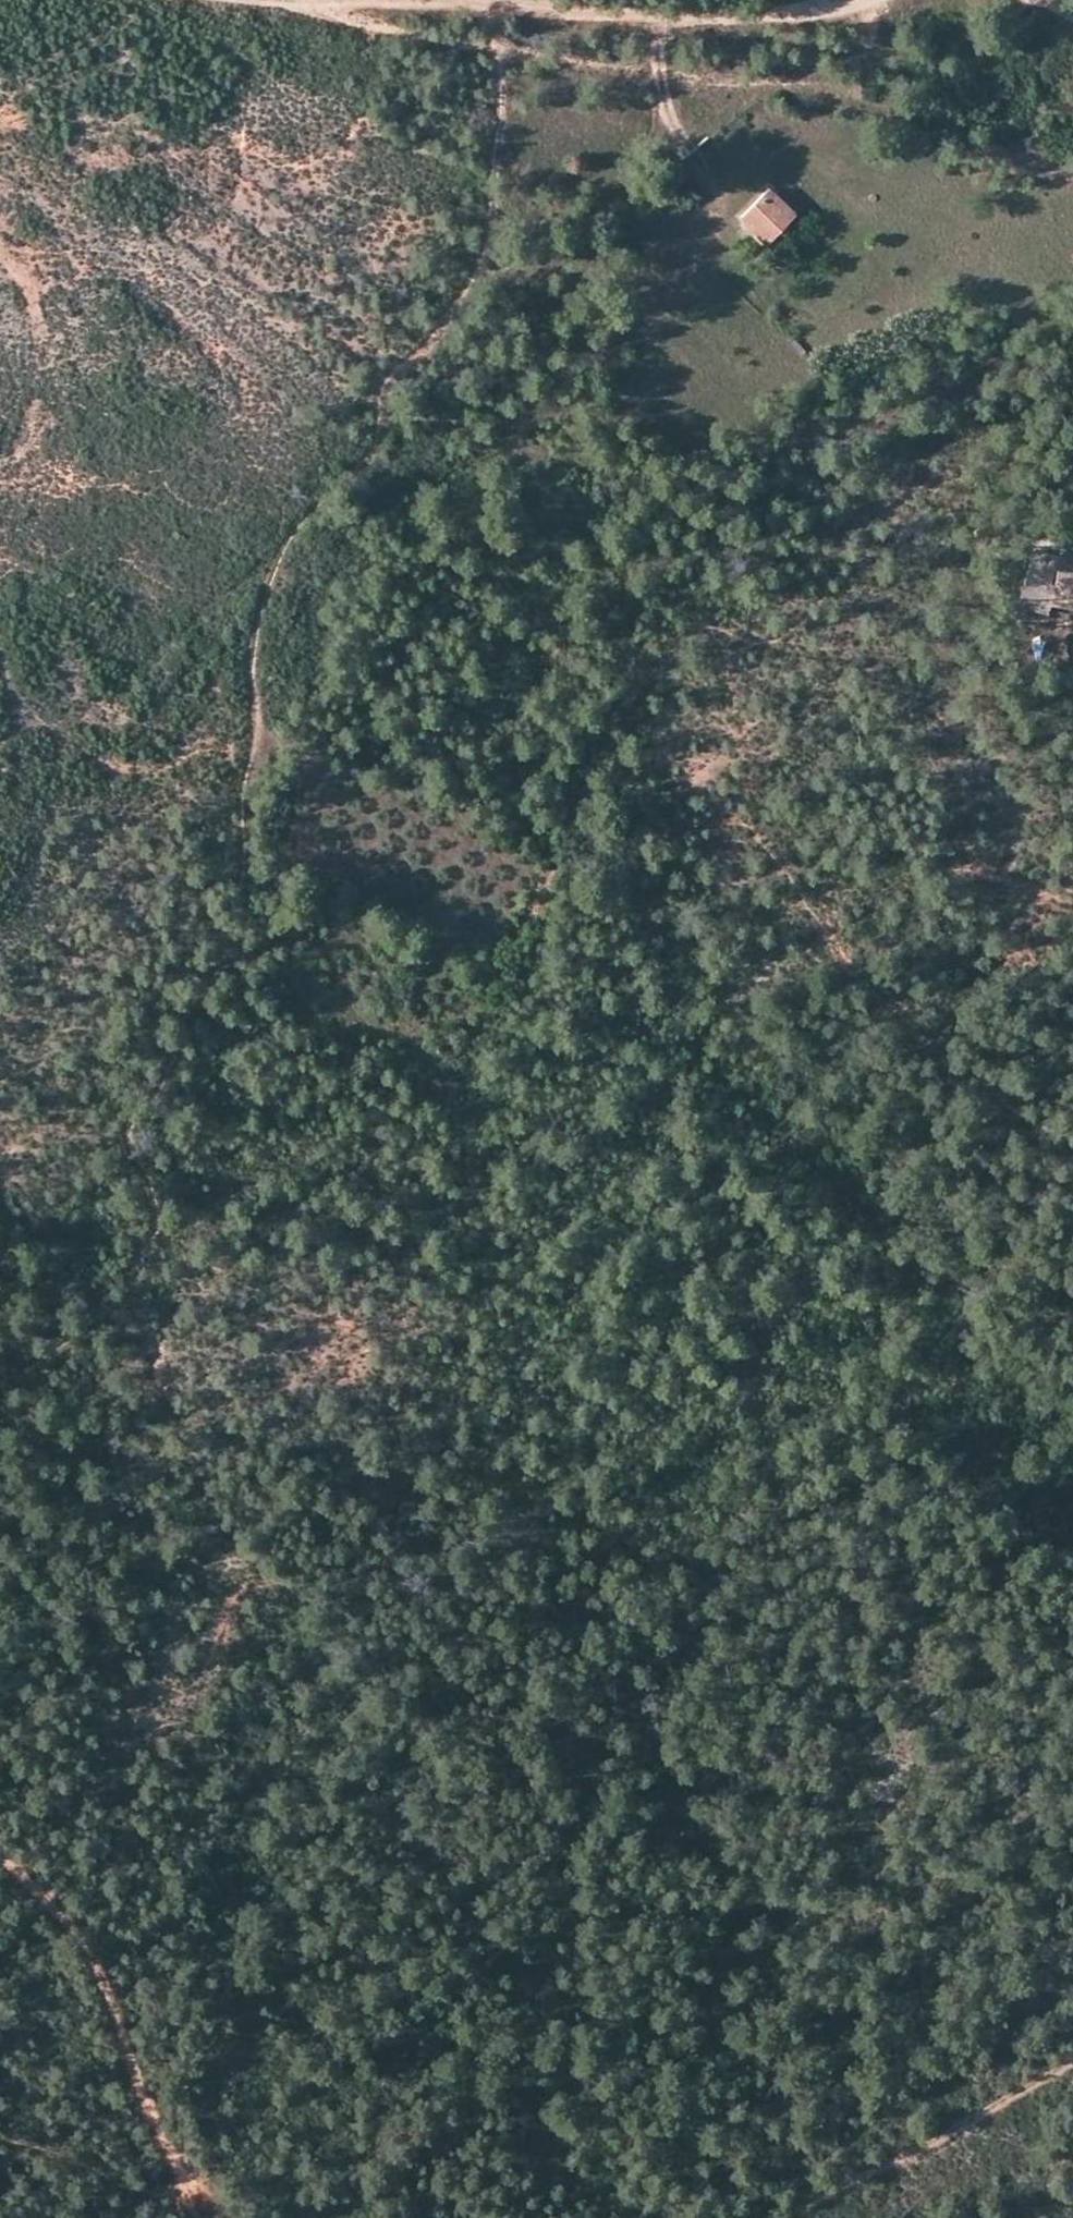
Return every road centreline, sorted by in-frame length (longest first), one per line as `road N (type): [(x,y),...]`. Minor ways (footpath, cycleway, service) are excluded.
road 1 (track): [(274,0),(788,16),(847,0)]
road 2 (track): [(0,1859),(108,1986),(154,2120),(211,2217)]

